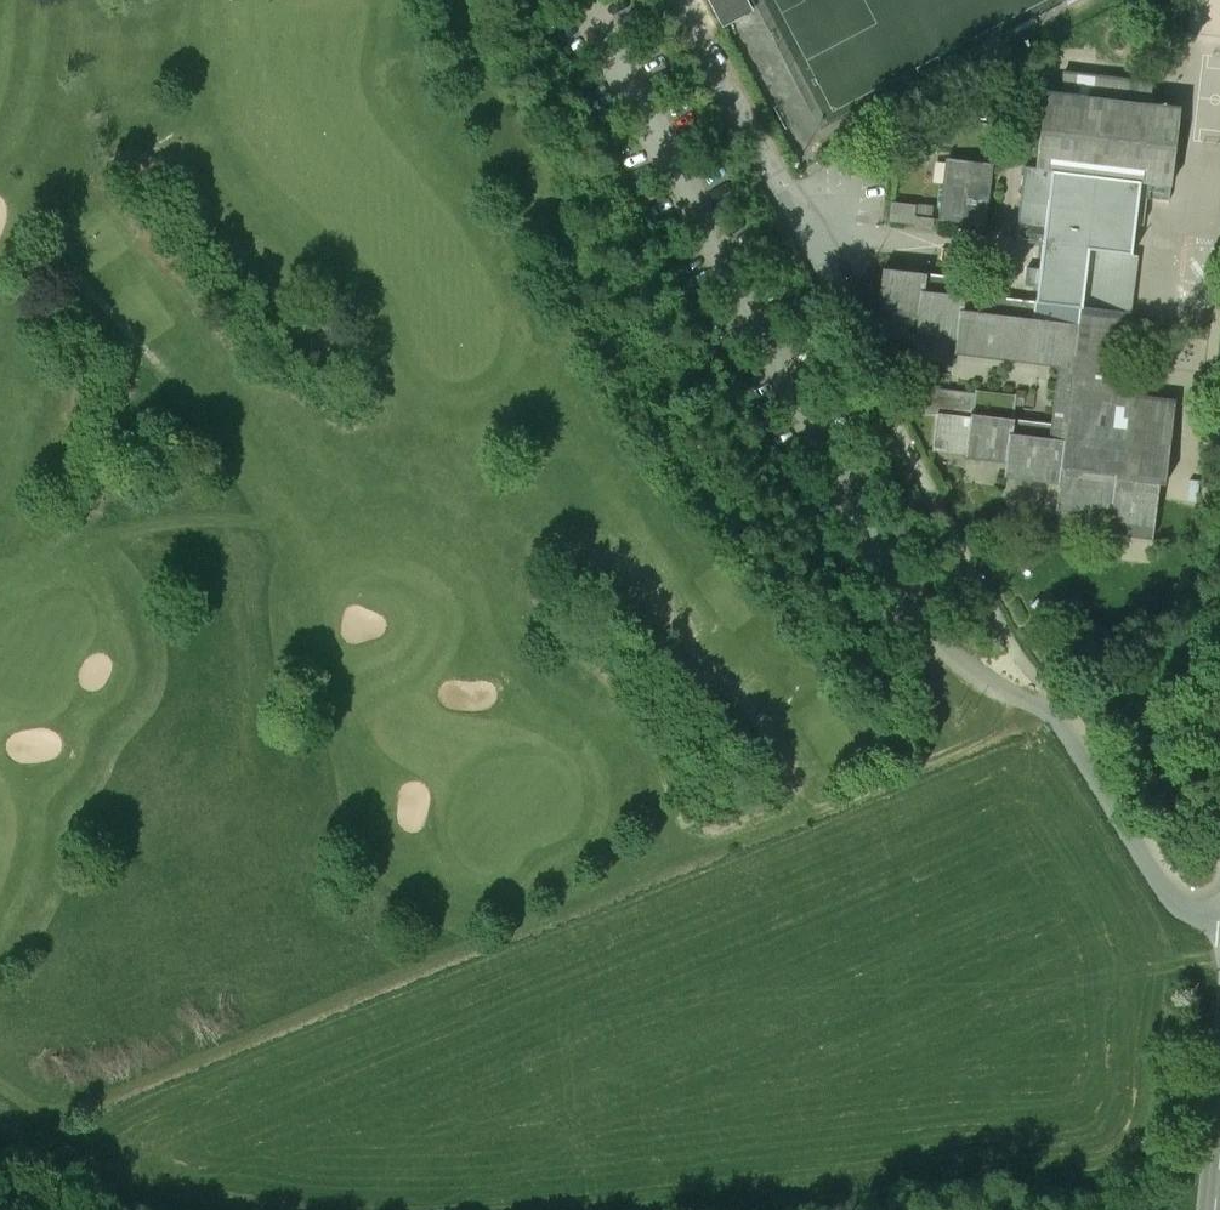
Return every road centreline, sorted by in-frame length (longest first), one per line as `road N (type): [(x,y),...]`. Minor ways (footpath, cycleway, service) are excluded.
road 1 (residential): [(673,0),(777,201),(859,248)]

